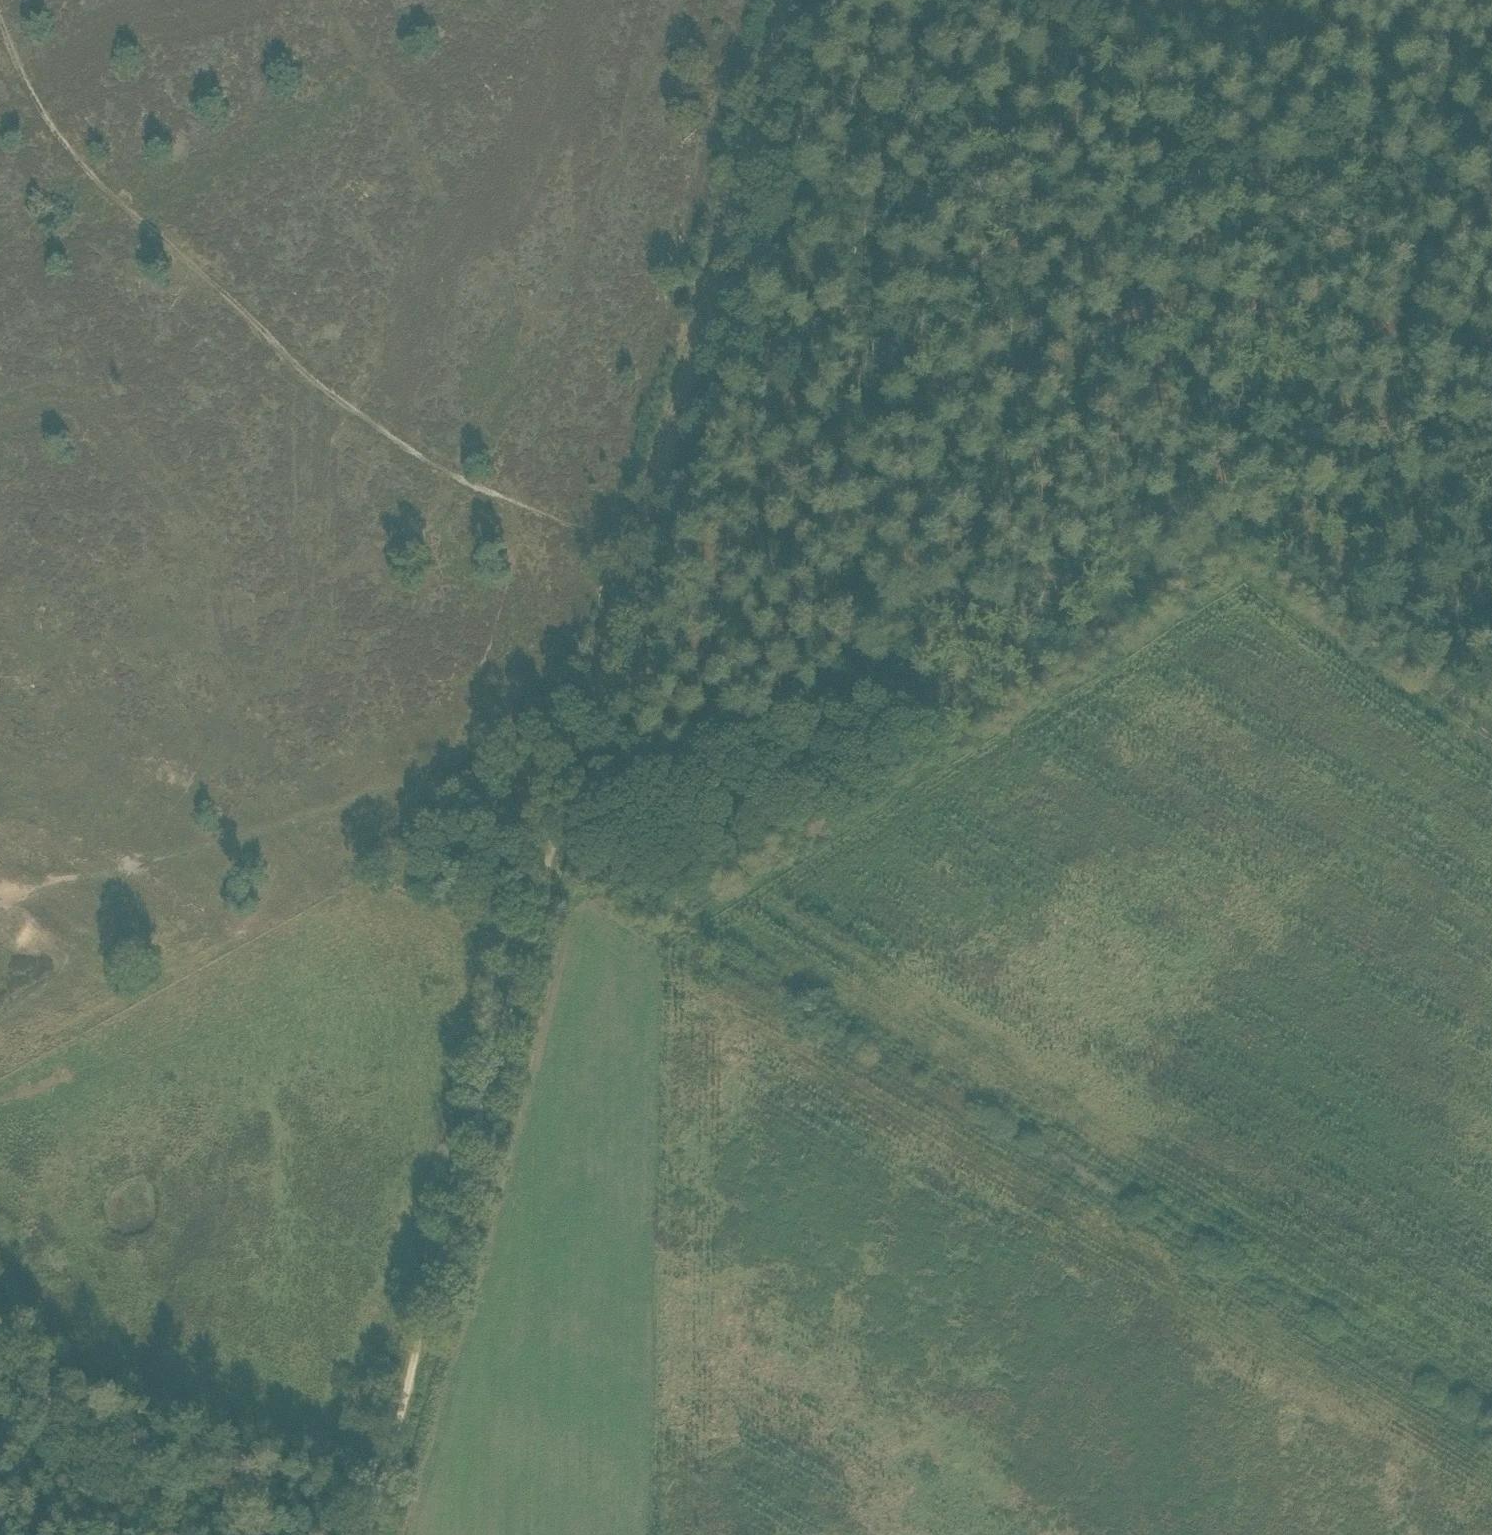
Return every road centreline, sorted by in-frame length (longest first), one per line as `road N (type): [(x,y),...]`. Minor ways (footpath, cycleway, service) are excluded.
road 1 (track): [(638,541),(362,1534)]
road 2 (track): [(638,541),(478,487),(322,384),(41,120),(0,8)]
road 3 (track): [(795,0),(638,541)]
road 4 (track): [(0,1340),(151,1534)]

